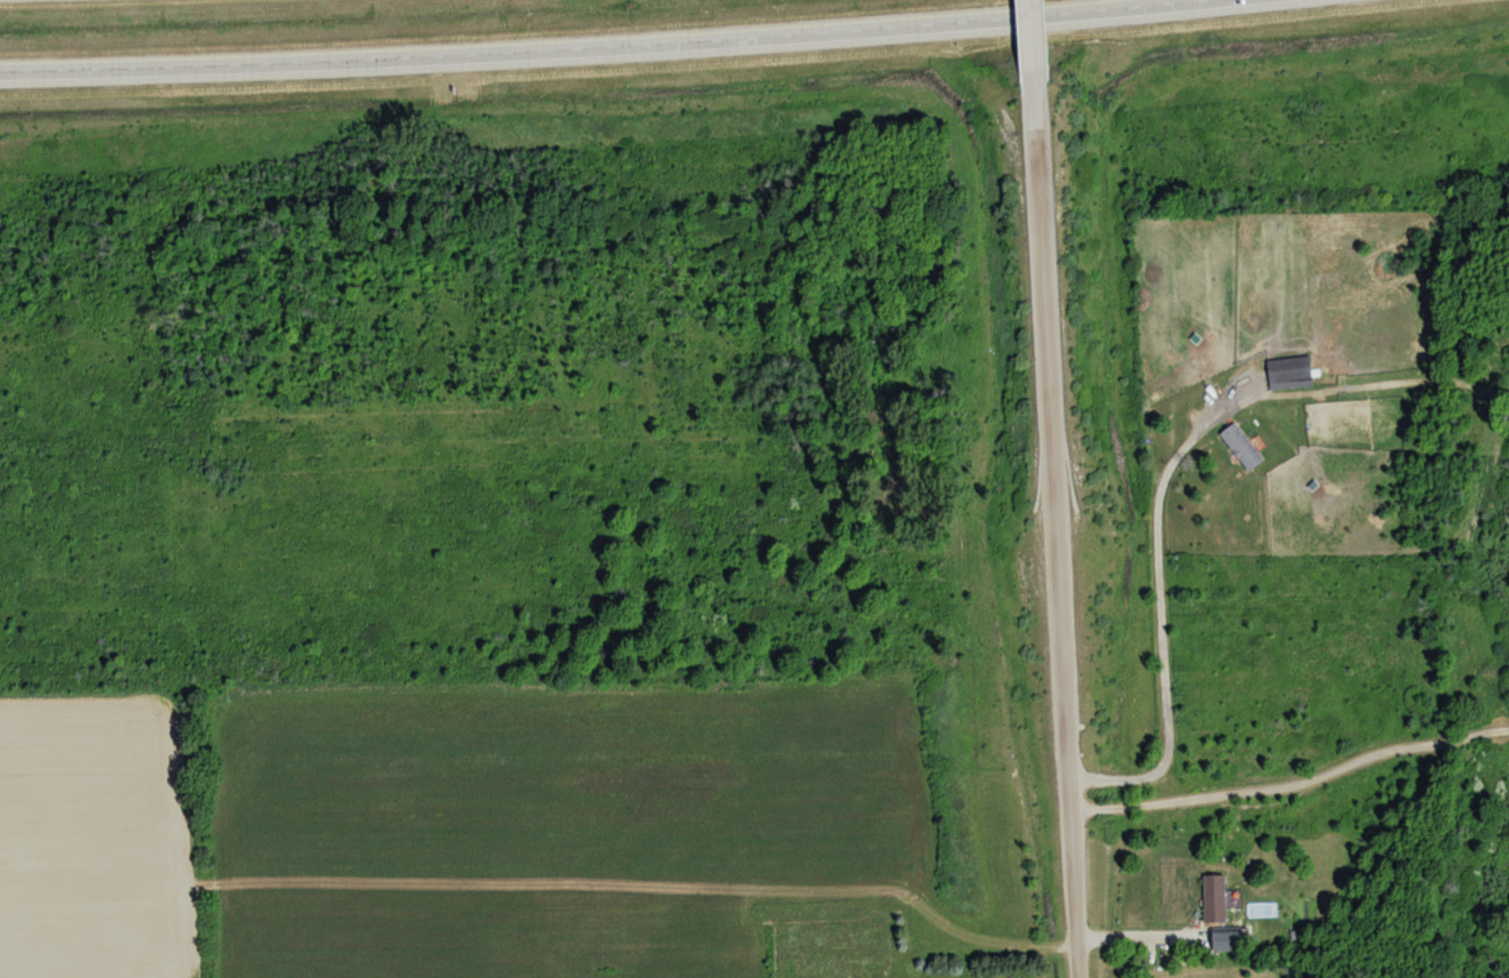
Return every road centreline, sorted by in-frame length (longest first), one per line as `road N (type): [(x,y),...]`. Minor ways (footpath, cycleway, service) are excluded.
road 1 (motorway): [(0,71),(711,40),(1136,0)]
road 2 (residential): [(1023,83),(1074,977)]

